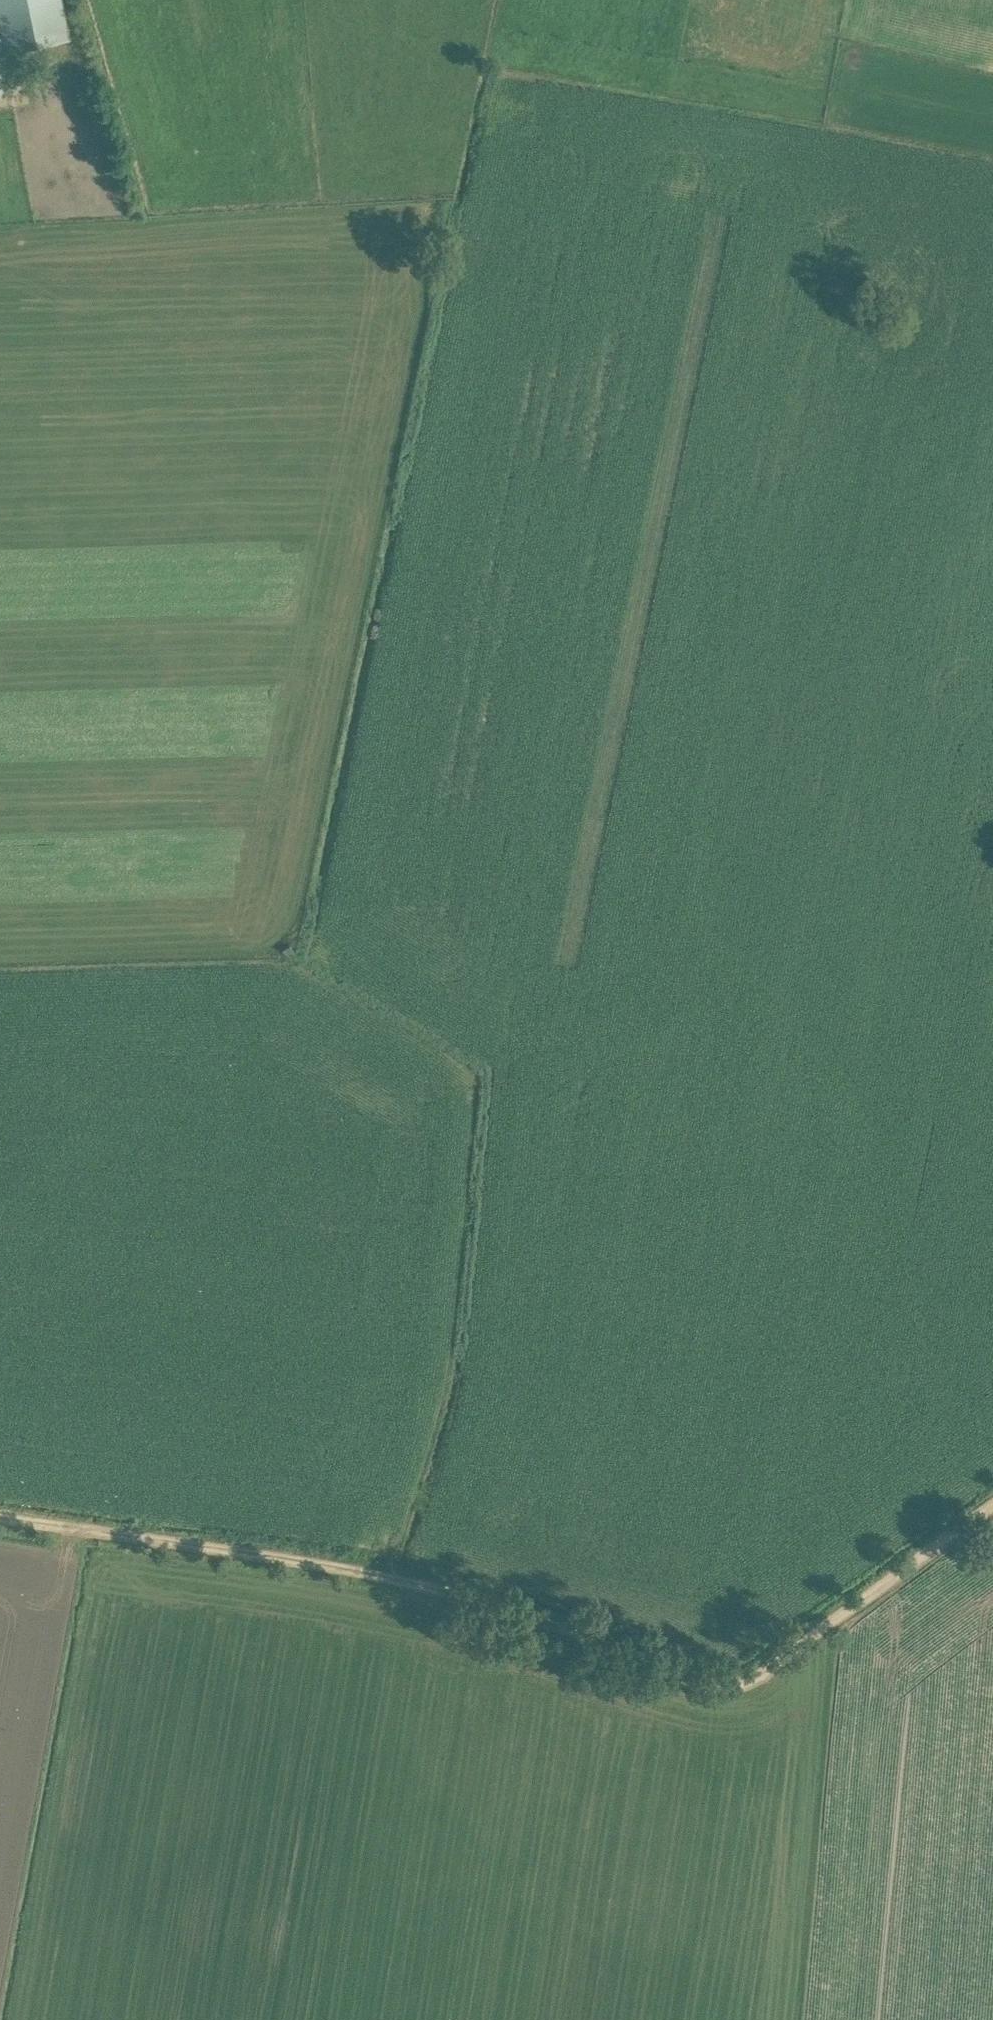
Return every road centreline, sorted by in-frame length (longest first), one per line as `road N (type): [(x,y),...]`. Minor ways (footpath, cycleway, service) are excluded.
road 1 (track): [(0,1516),(372,1570),(752,1680),(992,1499)]

